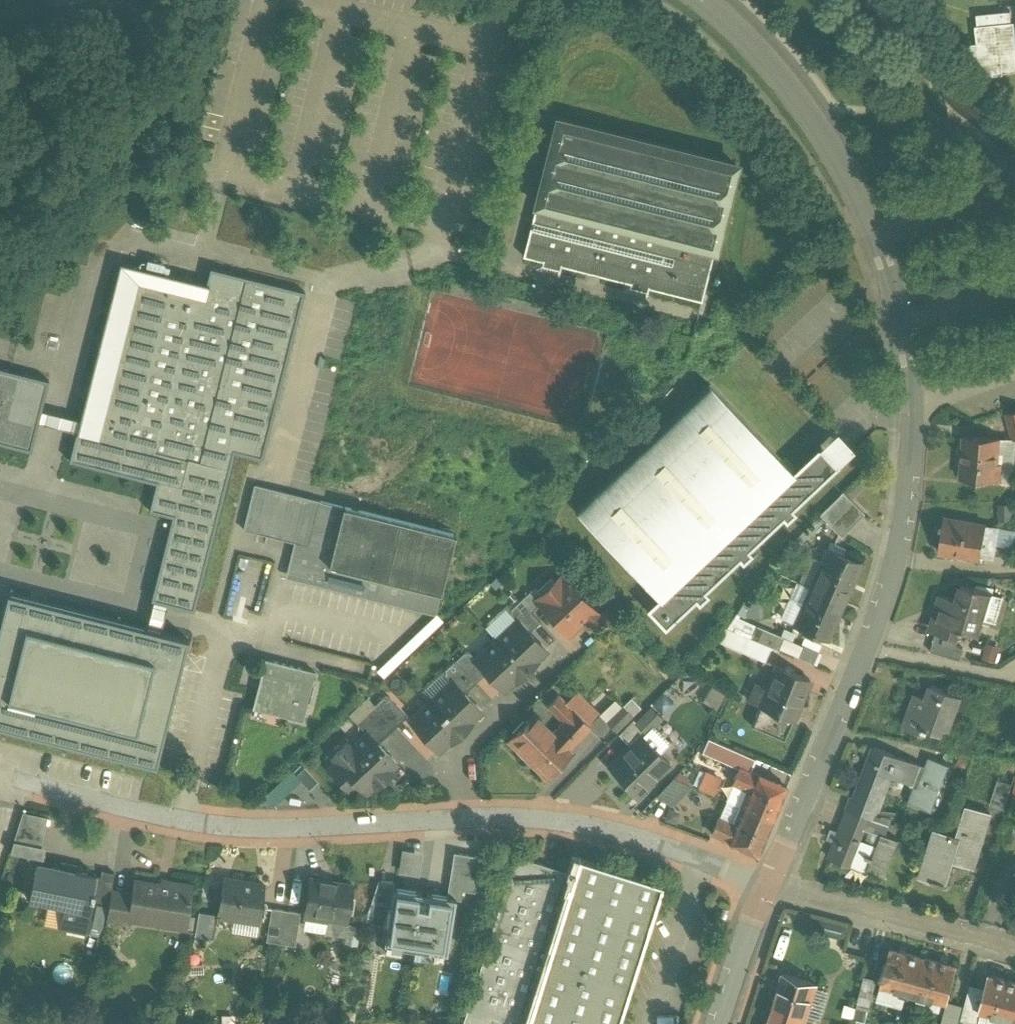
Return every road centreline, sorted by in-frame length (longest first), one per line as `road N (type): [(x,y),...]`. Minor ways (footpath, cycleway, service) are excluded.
road 1 (residential): [(702,0),(771,64),(848,169),(903,314),(915,389),(911,470),(898,544),(864,646)]
road 2 (residential): [(10,779),(151,816),(233,827),(460,818)]
road 3 (residential): [(460,818),(548,815),(633,832),(765,884)]
road 4 (residential): [(864,646),(765,884)]
road 5 (residential): [(765,884),(1014,948)]
road 6 (residential): [(558,655),(459,755),(460,818)]
road 7 (residential): [(1014,676),(864,646)]
road 8 (residential): [(765,884),(718,1023)]

